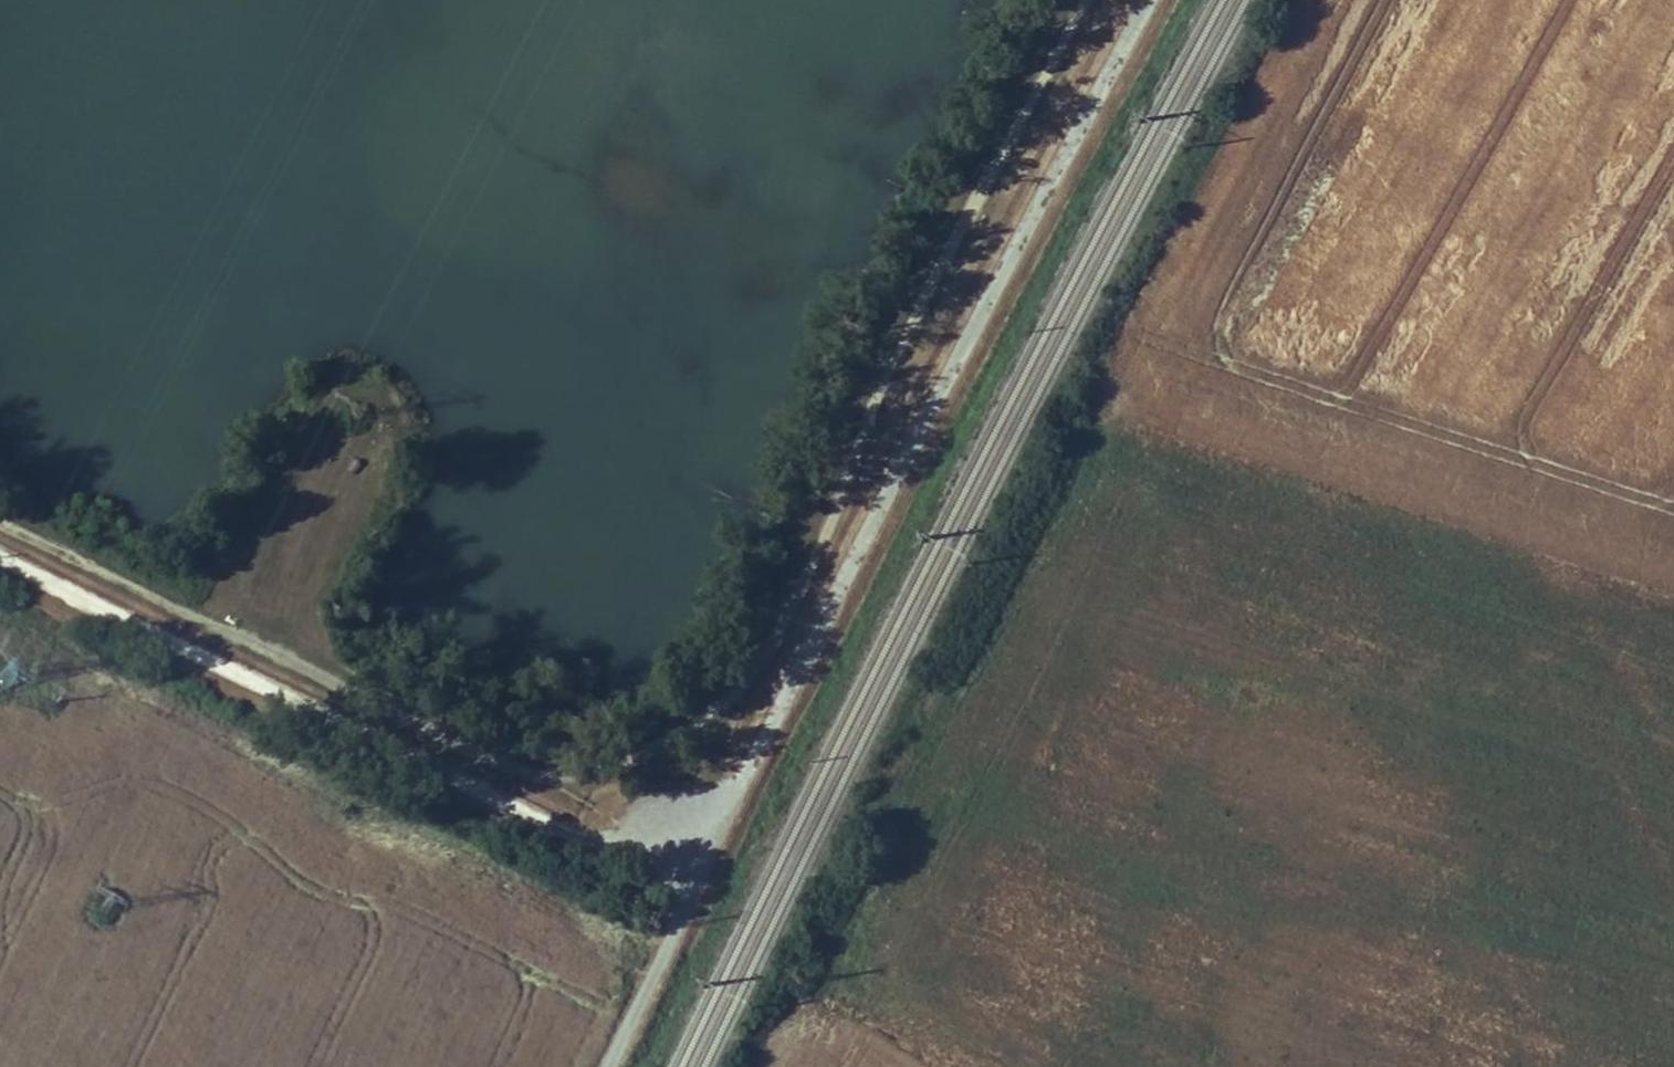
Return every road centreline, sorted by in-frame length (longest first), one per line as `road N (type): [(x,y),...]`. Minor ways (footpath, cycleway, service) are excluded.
road 1 (track): [(682,831),(716,815),(739,787),(1149,0)]
road 2 (track): [(0,559),(554,829),(626,842),(682,831)]

